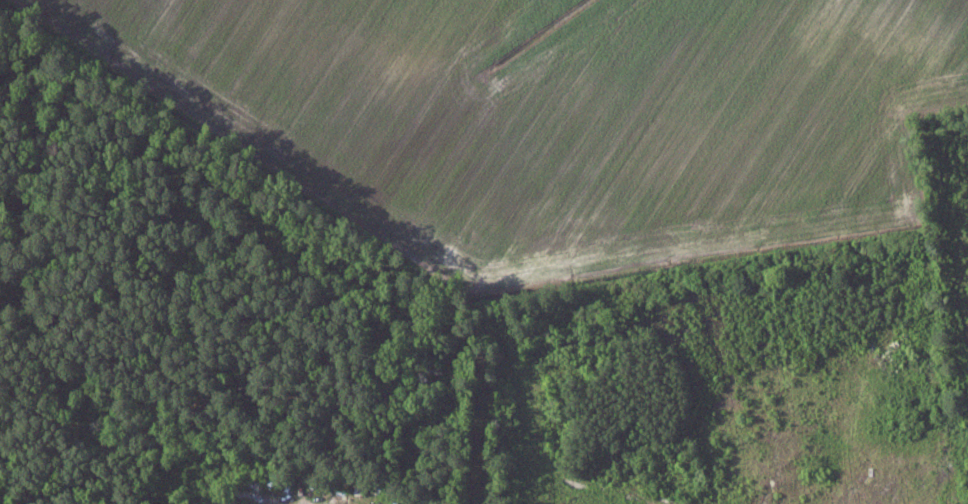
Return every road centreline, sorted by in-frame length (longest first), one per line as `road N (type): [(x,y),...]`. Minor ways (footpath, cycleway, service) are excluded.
road 1 (residential): [(662,503),(639,490),(571,482),(543,465),(520,365),(493,365),(315,23),(210,0)]
road 2 (residential): [(472,503),(493,365),(575,185)]

